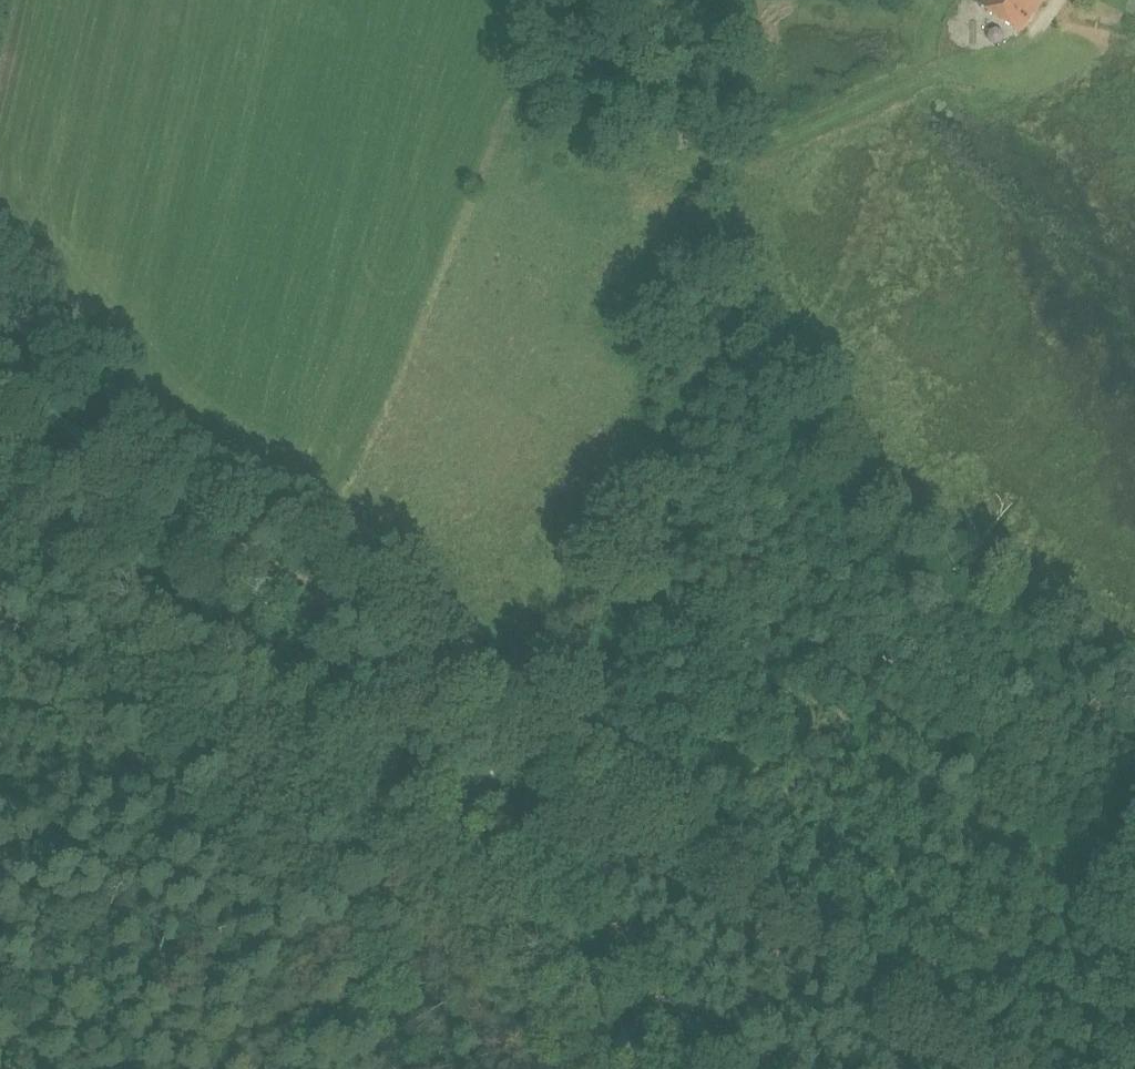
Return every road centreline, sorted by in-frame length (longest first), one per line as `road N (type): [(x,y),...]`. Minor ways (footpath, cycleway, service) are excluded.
road 1 (track): [(0,355),(85,437),(406,673),(575,865),(647,966),(700,1068)]

